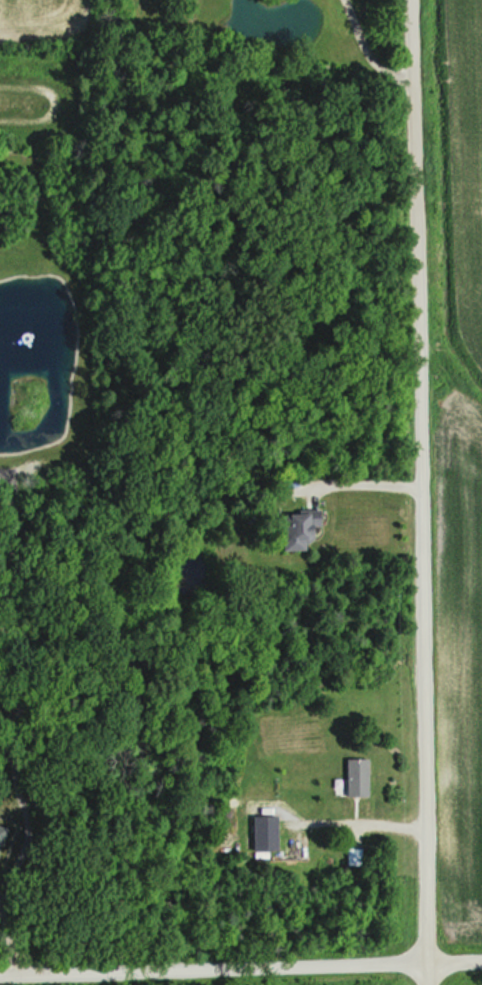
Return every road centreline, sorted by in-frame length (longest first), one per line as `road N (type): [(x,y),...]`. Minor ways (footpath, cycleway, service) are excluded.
road 1 (residential): [(423,984),(415,0)]
road 2 (residential): [(0,974),(481,960)]

